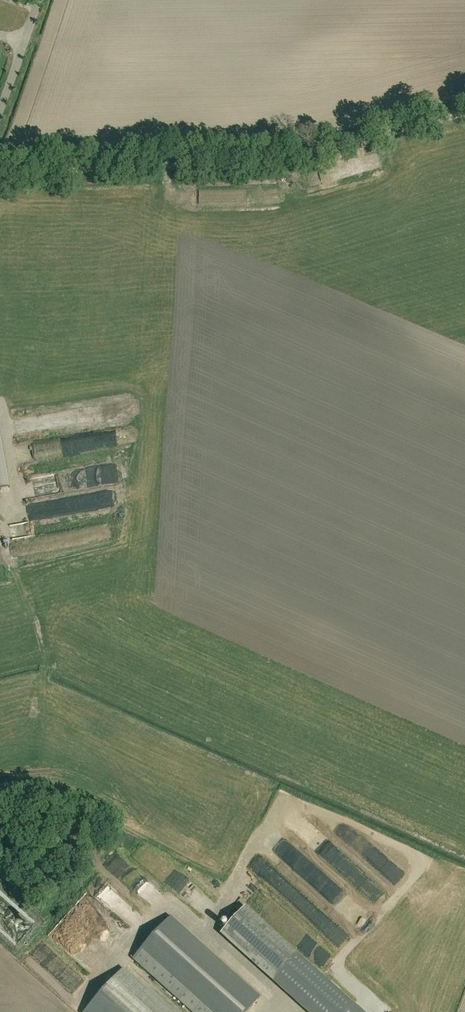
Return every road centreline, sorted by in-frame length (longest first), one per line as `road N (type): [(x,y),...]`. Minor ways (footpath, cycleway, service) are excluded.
road 1 (track): [(464,110),(282,157),(0,176)]

